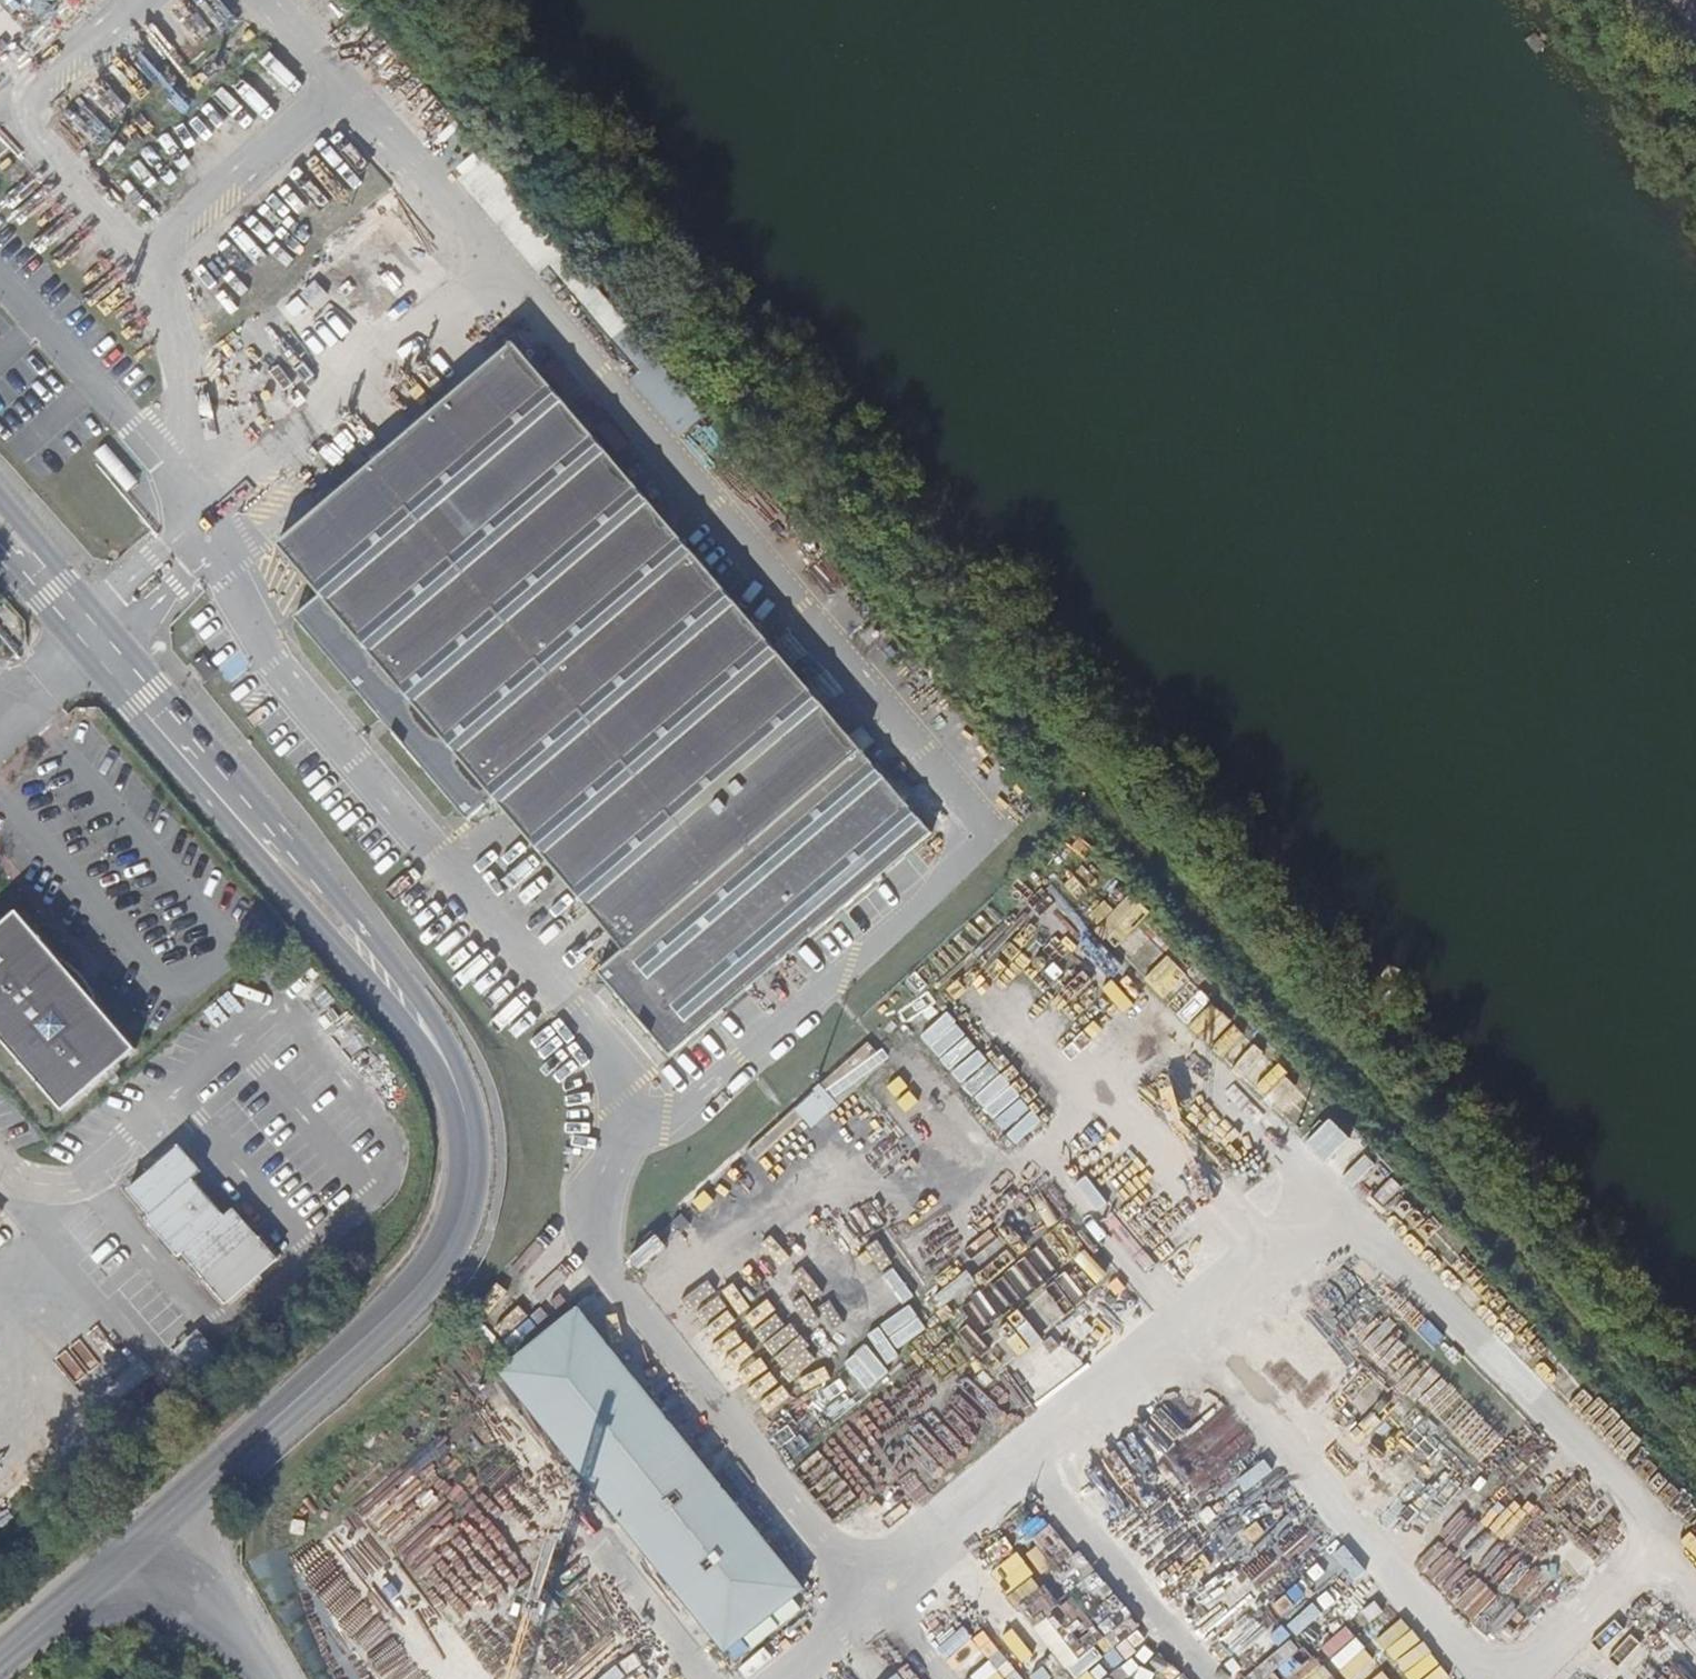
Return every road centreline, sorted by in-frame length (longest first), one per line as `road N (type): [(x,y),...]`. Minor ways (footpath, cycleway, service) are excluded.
road 1 (secondary): [(170,1514),(381,1324),(444,1253),(466,1198),(466,1111),(441,1051),(368,954),(0,528)]
road 2 (secondary): [(170,1514),(0,1664)]
road 3 (unclassified): [(266,1678),(170,1514)]

